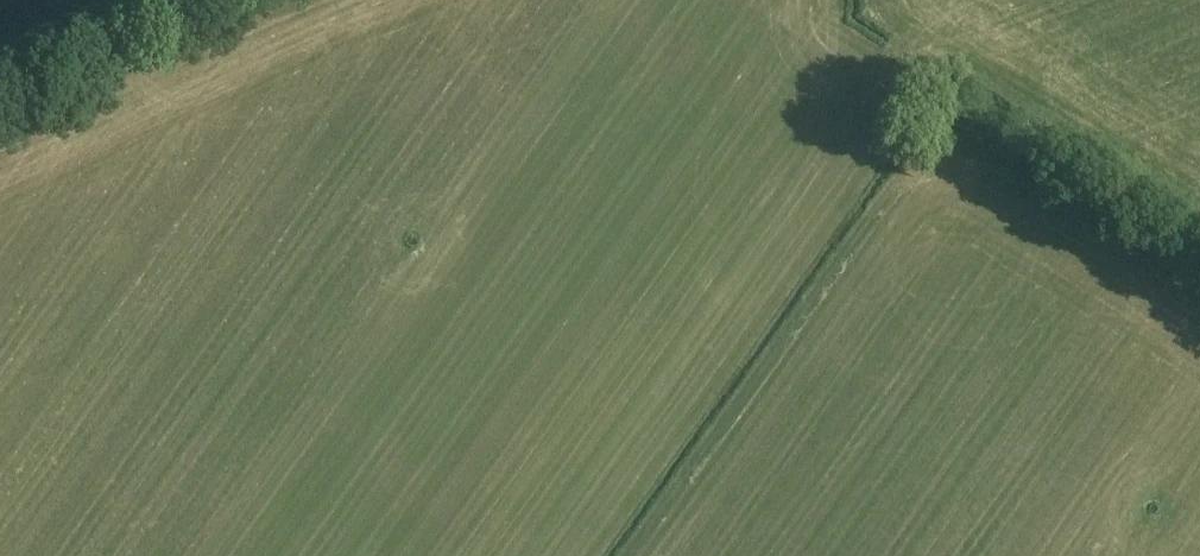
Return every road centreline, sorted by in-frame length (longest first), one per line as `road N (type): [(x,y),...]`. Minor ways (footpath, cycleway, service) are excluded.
road 1 (tertiary): [(0,79),(181,0)]

